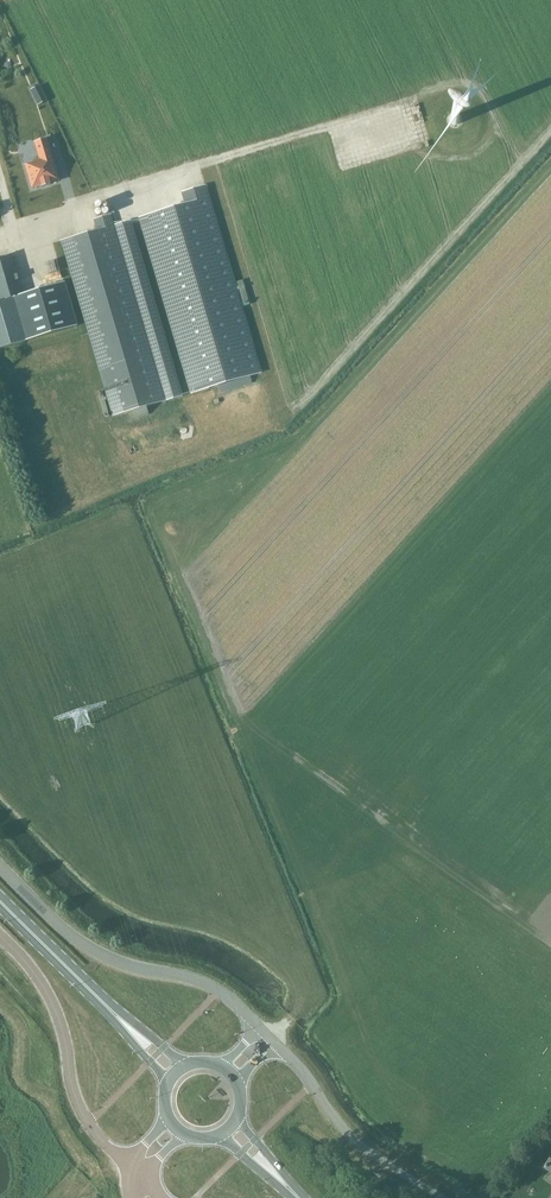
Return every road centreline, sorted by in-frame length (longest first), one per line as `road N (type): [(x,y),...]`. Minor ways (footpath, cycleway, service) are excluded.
road 1 (unclassified): [(258,1026),(207,984),(84,945),(0,867)]
road 2 (unclassified): [(0,935),(56,1012),(84,1117),(108,1147),(135,1161)]
road 3 (unclassified): [(445,1197),(354,1139),(274,1041)]
road 4 (primary): [(190,1064),(68,969)]
road 5 (primary): [(68,969),(167,1086)]

